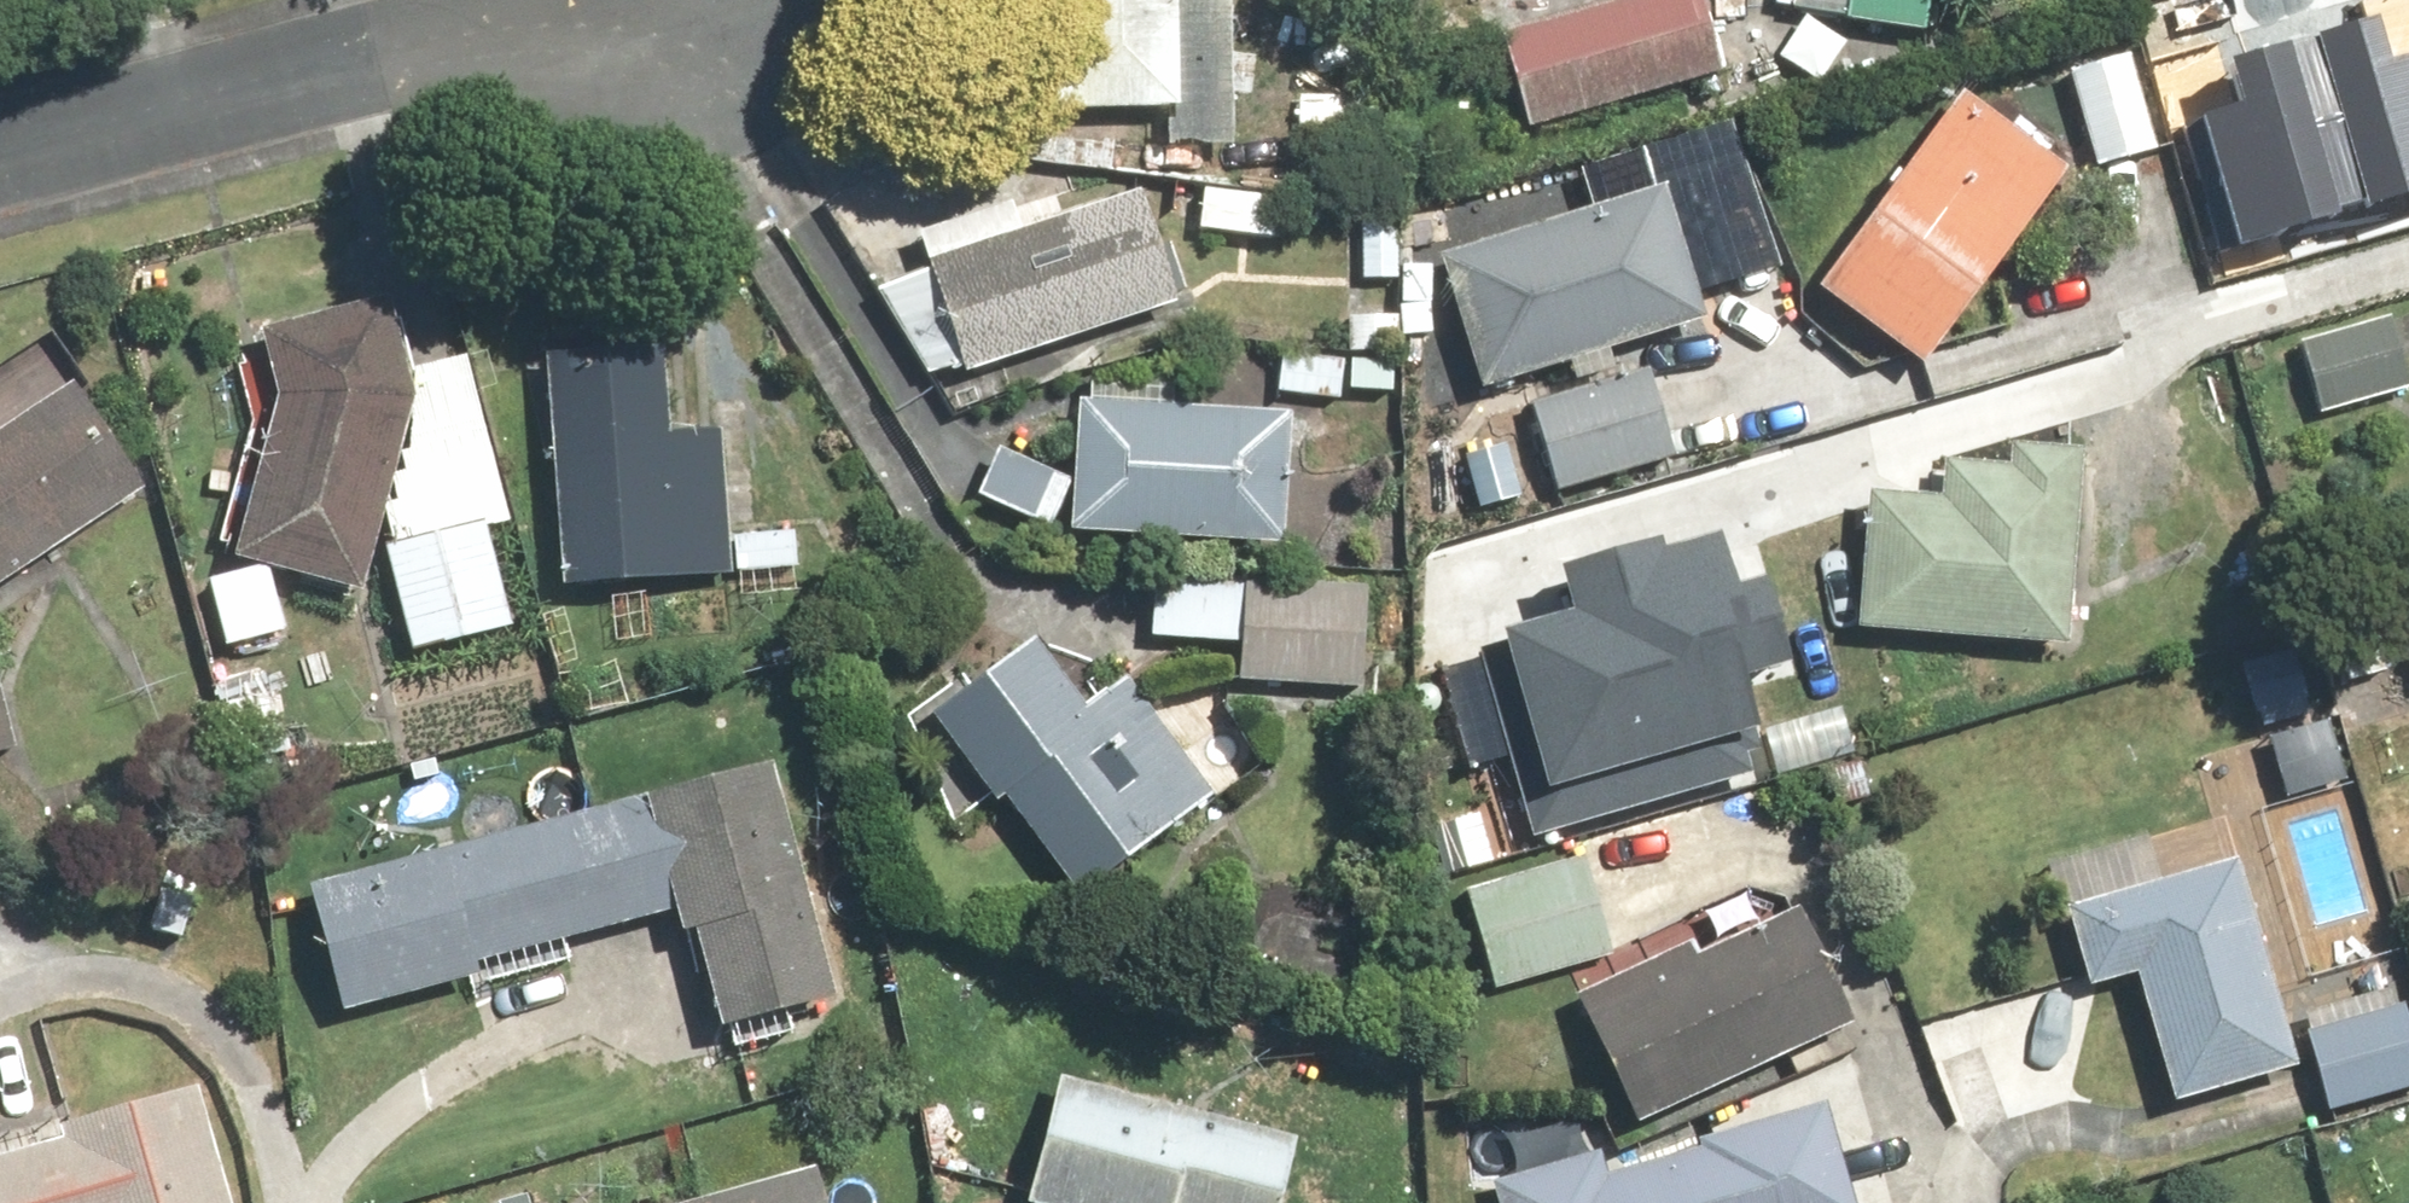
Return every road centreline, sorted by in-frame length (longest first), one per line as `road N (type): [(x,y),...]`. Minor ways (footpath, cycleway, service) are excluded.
road 1 (residential): [(0,147),(479,19),(699,45)]

